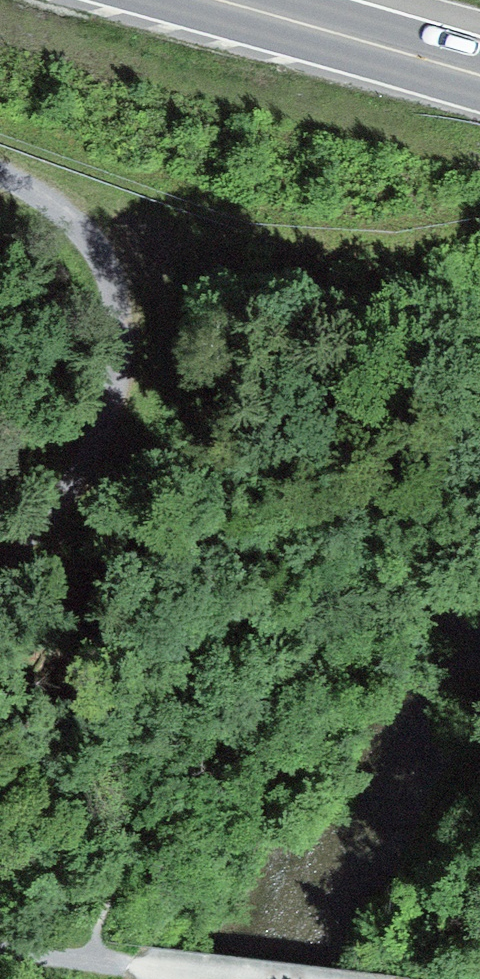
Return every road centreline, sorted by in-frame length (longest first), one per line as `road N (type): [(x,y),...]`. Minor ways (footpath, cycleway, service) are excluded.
road 1 (track): [(0,560),(70,489),(96,440),(118,342),(116,299),(94,244),(46,197),(0,174)]
road 2 (trunk): [(479,76),(215,0)]
road 3 (track): [(229,978),(88,960)]

